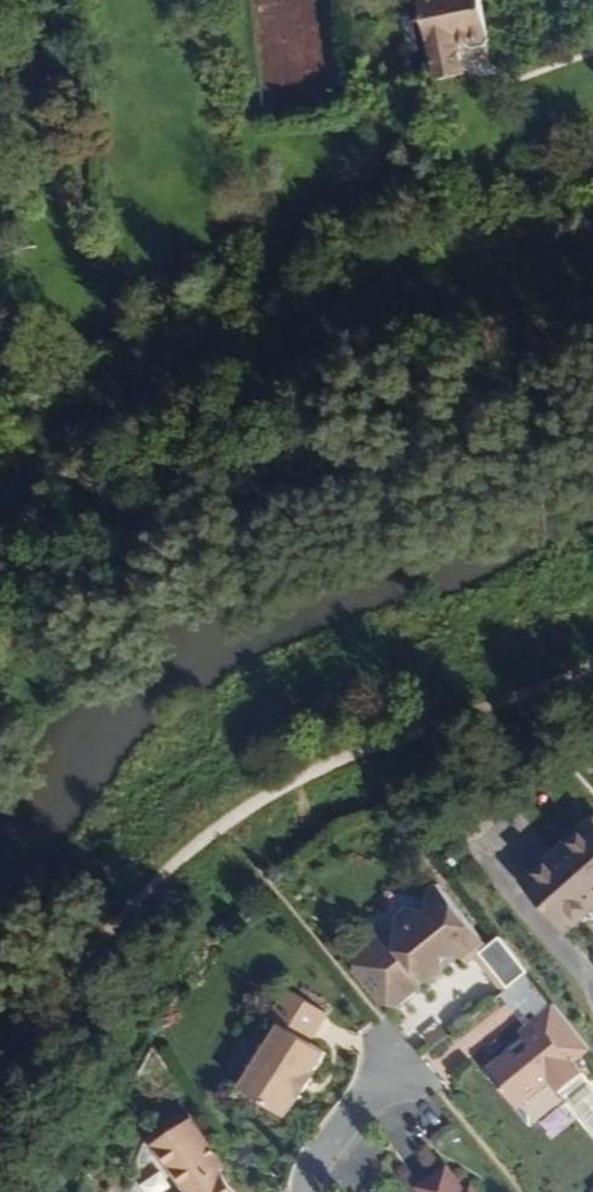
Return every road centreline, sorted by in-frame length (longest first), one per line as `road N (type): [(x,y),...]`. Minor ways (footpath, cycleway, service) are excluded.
road 1 (track): [(0,1064),(127,912),(199,843),(258,801),(368,747),(592,665)]
road 2 (track): [(592,305),(516,317),(461,336),(254,420),(162,467),(84,525),(0,656)]
road 3 (residential): [(383,1073),(342,1118),(306,1191)]

